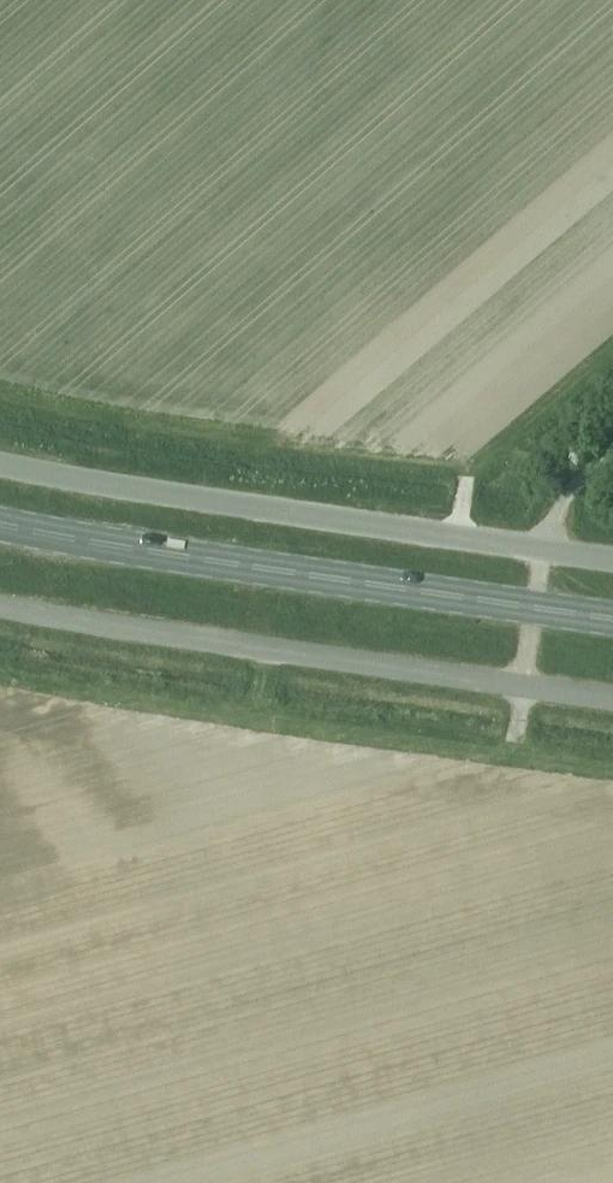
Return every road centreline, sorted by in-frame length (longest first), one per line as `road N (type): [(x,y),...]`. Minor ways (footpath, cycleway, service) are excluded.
road 1 (unclassified): [(0,462),(612,558)]
road 2 (unclassified): [(0,602),(612,698)]
road 3 (primary): [(612,619),(0,524)]

